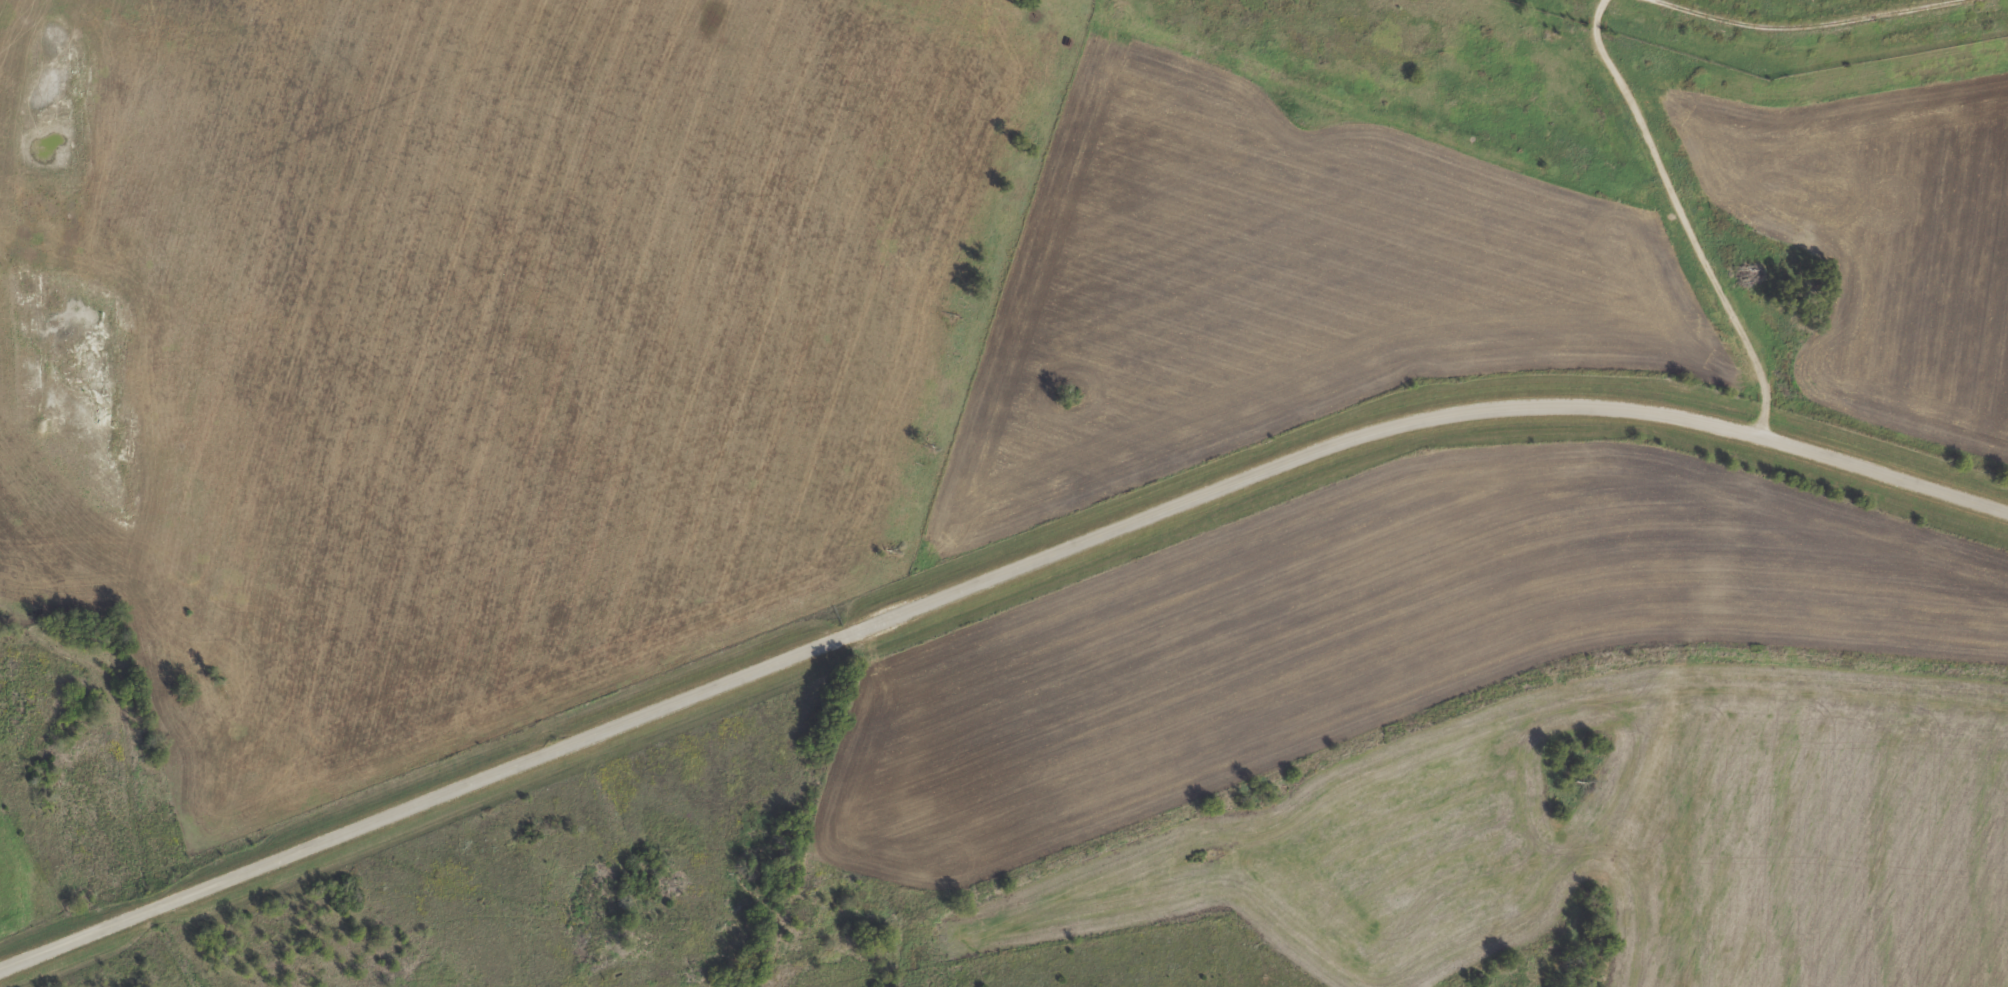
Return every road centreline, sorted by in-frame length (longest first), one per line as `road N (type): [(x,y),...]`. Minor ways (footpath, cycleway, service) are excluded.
road 1 (residential): [(0,971),(1337,450),(1493,413),(1684,428),(2007,531)]
road 2 (track): [(1948,0),(1791,27),(1728,21),(1657,0)]

